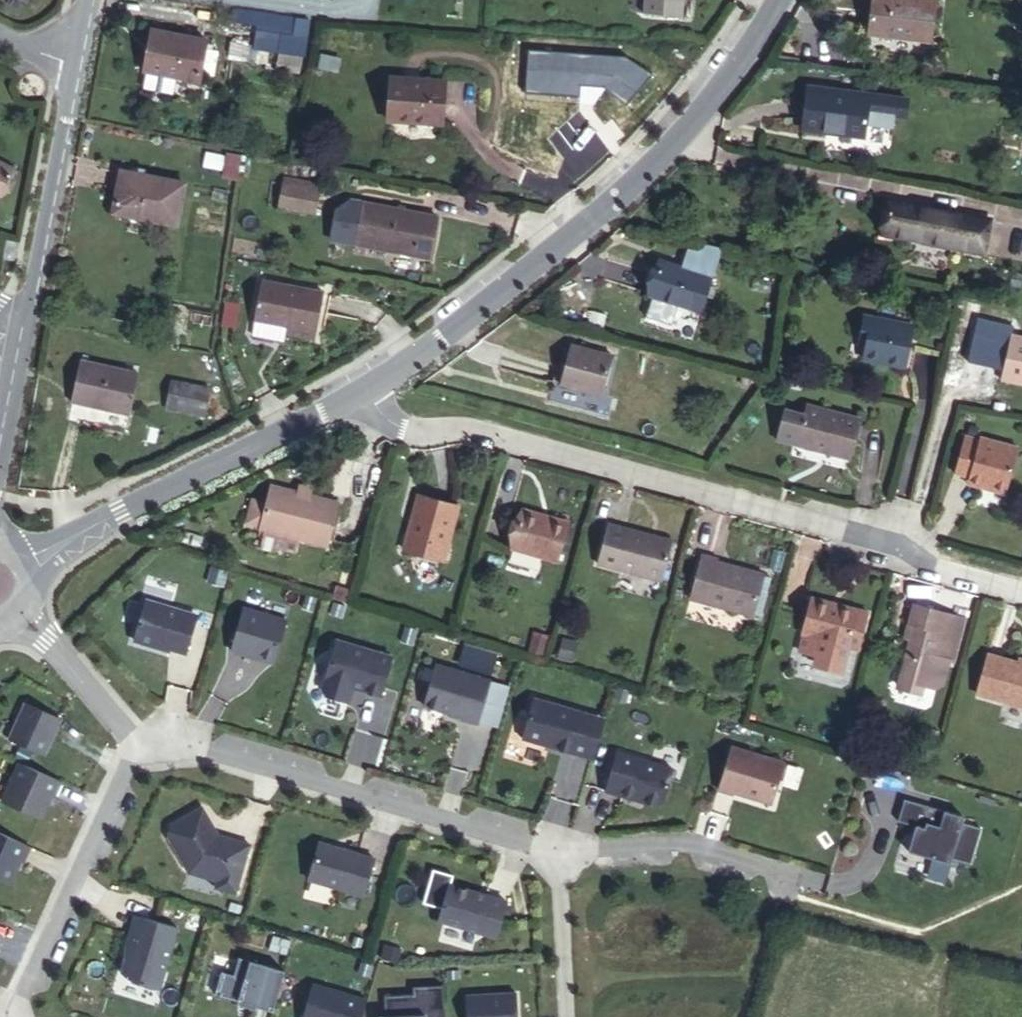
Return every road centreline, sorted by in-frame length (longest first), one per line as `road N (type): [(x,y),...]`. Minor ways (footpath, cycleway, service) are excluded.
road 1 (residential): [(1021,590),(934,570),(893,543),(634,471),(466,430),(407,427),(358,388)]
road 2 (tertiary): [(358,388),(457,327),(652,146),(727,55),(760,0)]
road 3 (residential): [(557,856),(192,747),(137,738)]
road 4 (tertiary): [(23,568),(358,388)]
road 5 (residential): [(69,62),(0,435)]
road 6 (residential): [(137,738),(17,1001),(23,1016)]
road 7 (residential): [(826,884),(688,848),(557,856)]
road 8 (residential): [(137,738),(15,612)]
road 9 (residential): [(567,1016),(557,856)]

